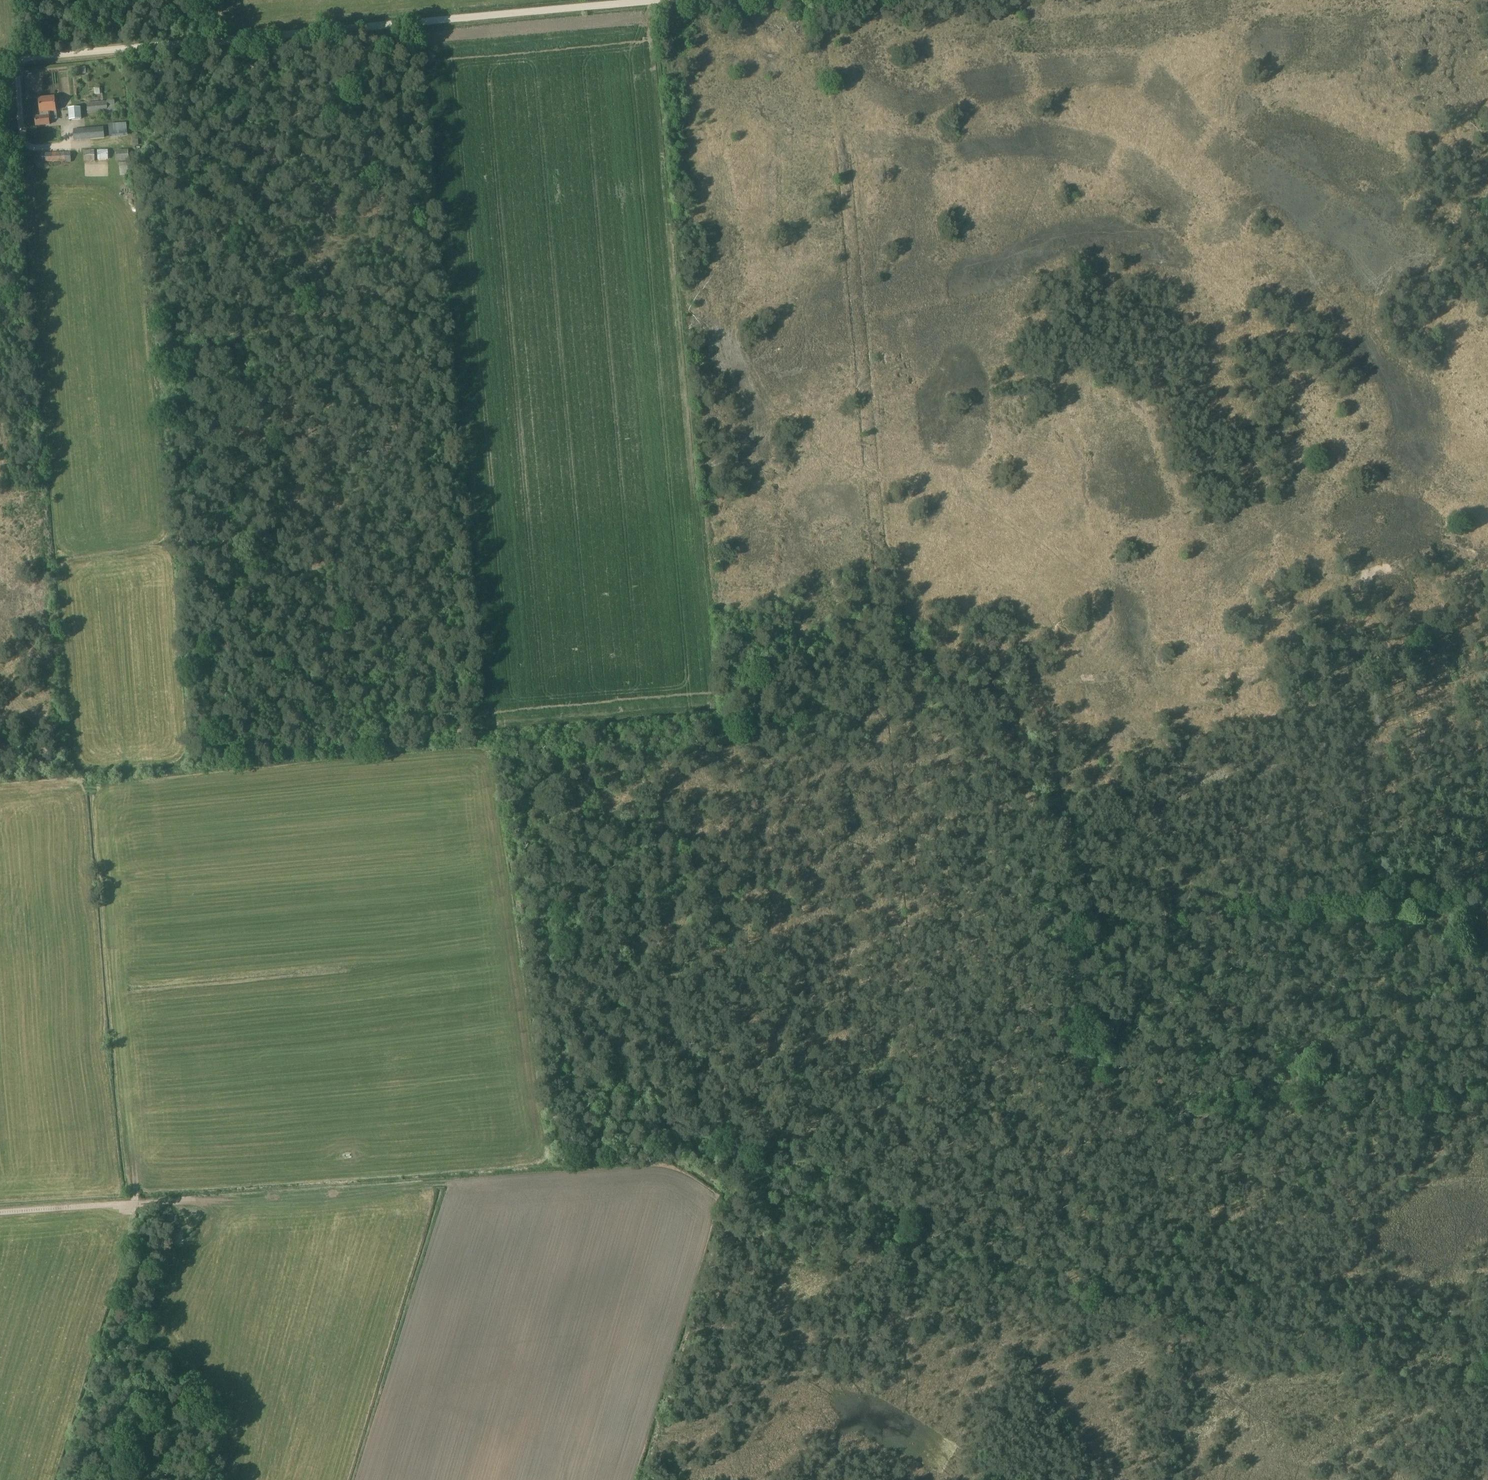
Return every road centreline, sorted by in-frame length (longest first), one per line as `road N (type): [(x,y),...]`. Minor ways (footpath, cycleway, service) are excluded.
road 1 (track): [(0,60),(644,0)]

